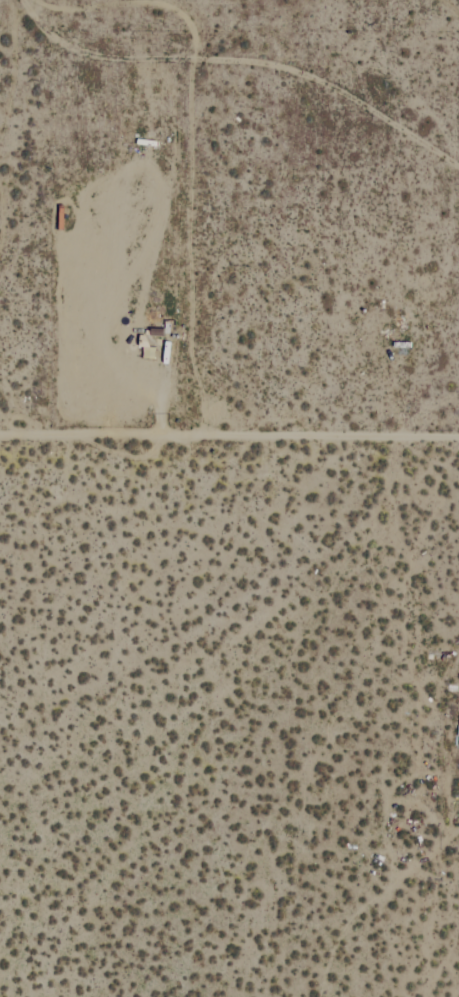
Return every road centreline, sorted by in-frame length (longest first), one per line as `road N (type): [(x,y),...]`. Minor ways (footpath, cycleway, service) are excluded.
road 1 (track): [(458,167),(302,74),(193,56),(184,17),(159,2),(69,8),(33,0)]
road 2 (residential): [(0,431),(458,439)]

